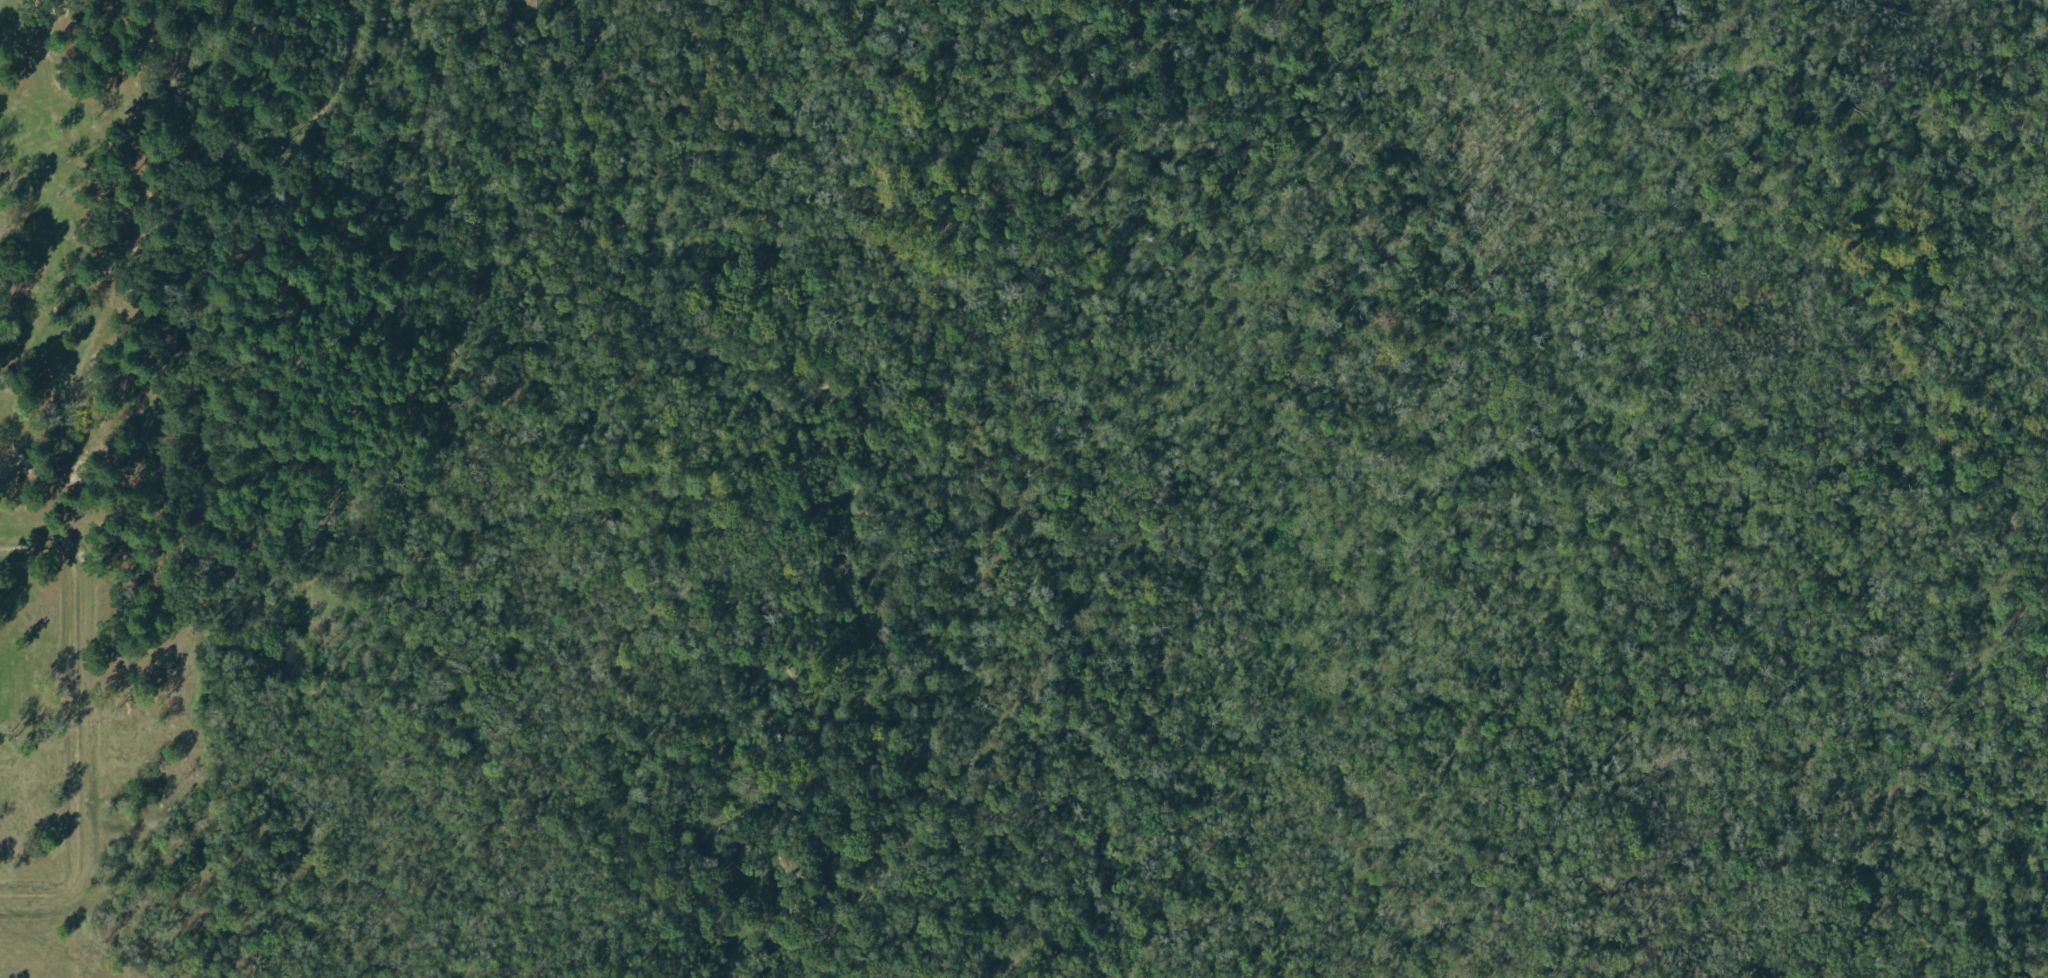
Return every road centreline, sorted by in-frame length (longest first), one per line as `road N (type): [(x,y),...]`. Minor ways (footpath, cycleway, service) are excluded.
road 1 (residential): [(0,897),(66,890),(77,861),(75,557),(58,541),(0,542)]

